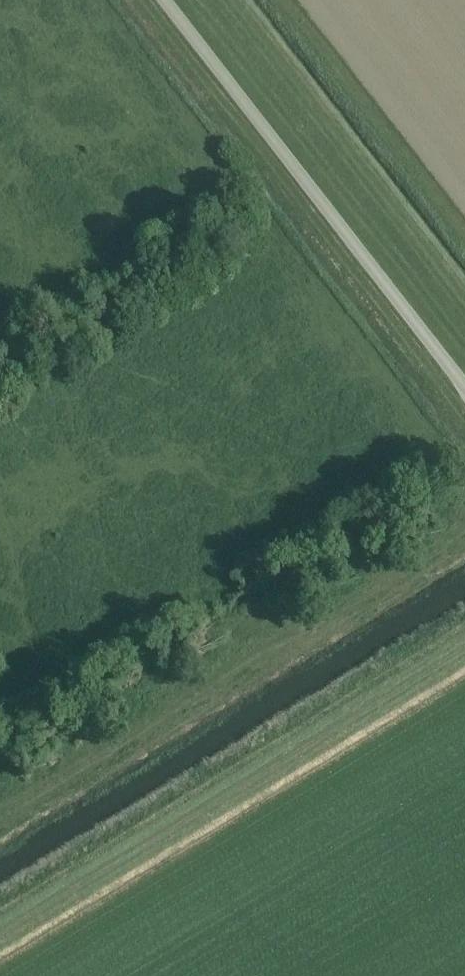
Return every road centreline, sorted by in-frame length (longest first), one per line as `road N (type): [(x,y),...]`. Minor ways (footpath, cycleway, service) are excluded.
road 1 (unclassified): [(464,376),(175,0)]

